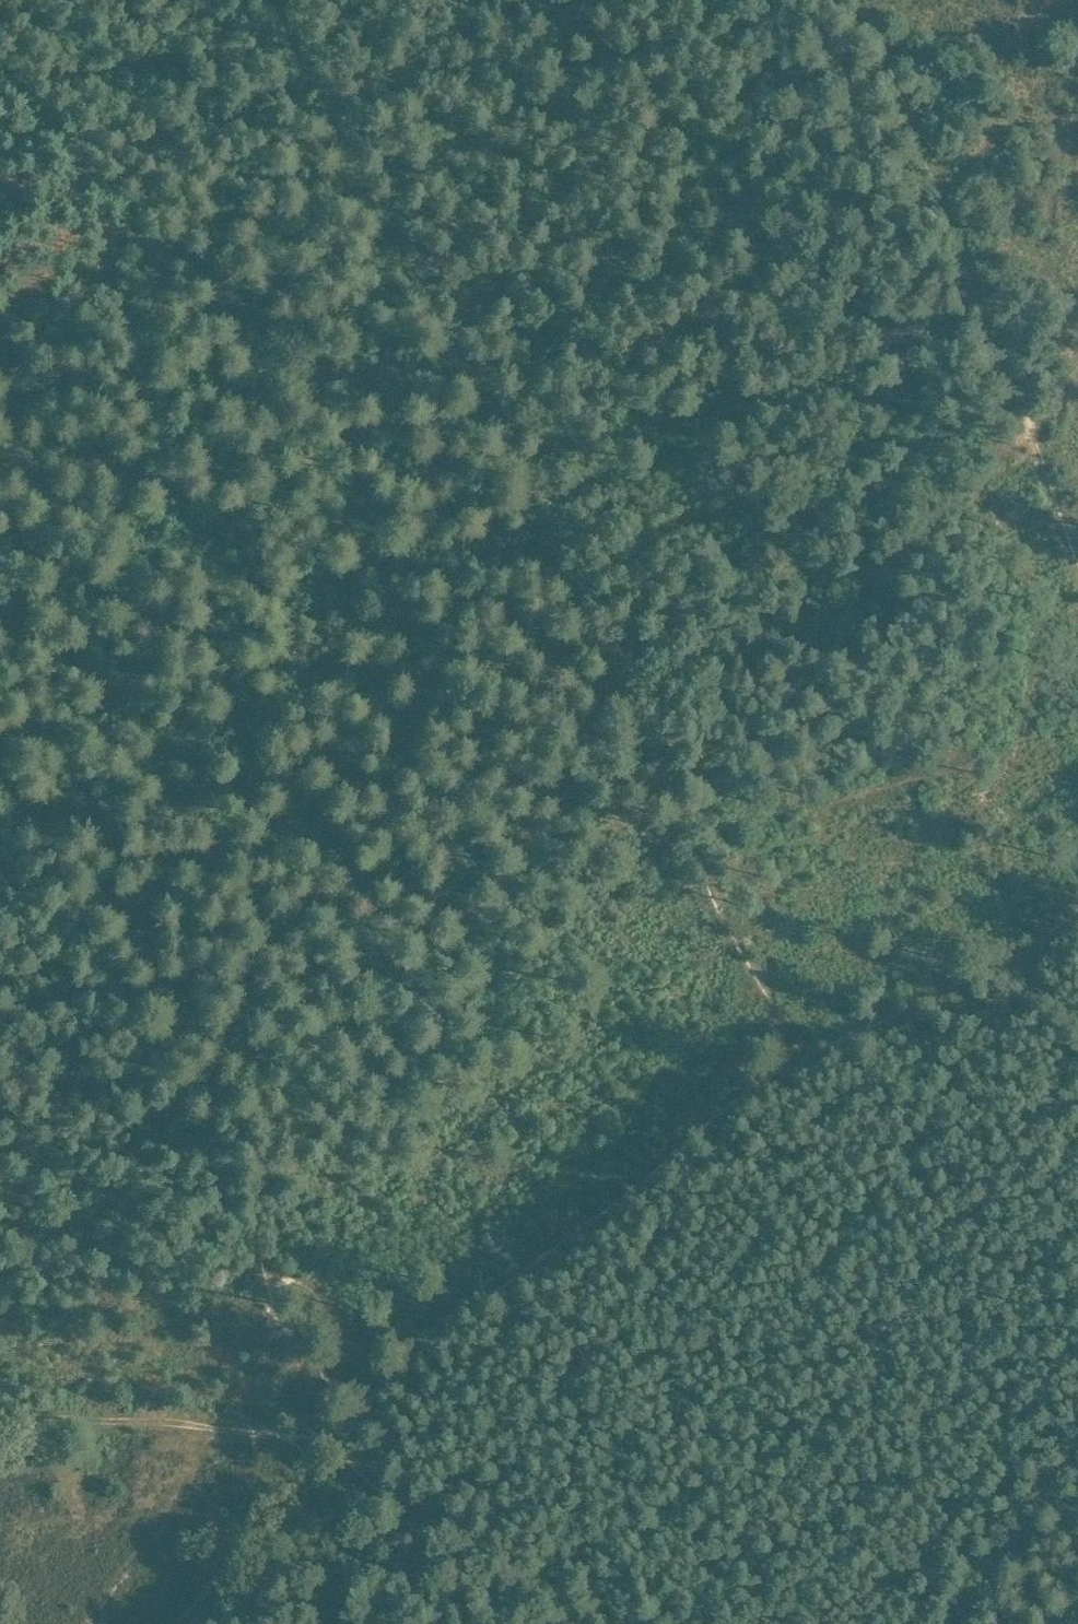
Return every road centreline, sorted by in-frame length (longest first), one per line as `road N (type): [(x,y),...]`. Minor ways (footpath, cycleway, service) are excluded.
road 1 (track): [(940,1623),(1077,1429)]

